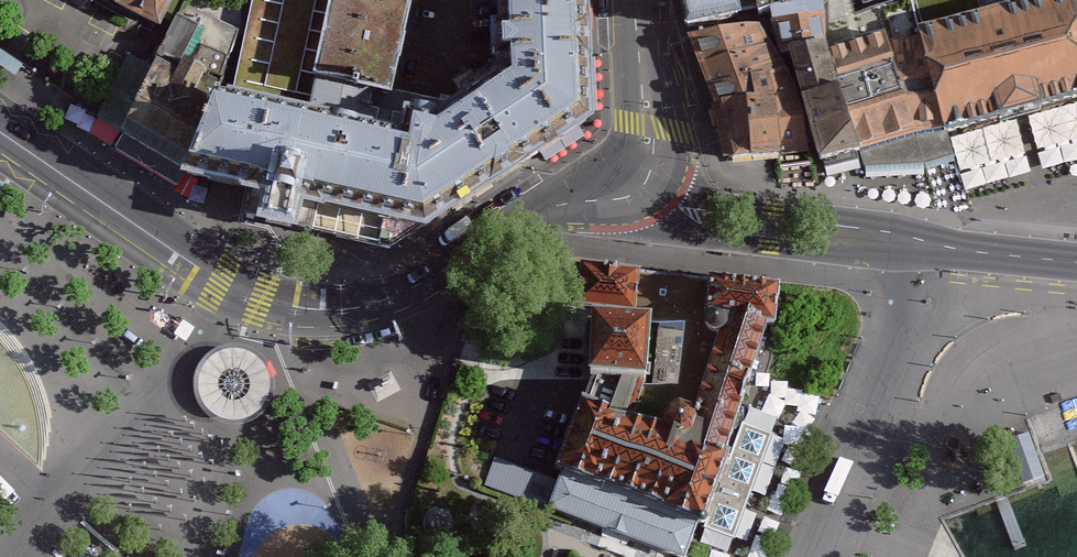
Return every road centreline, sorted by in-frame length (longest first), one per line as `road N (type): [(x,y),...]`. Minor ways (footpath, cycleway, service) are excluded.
road 1 (secondary): [(629,195),(520,224),(423,289),(377,307),(295,308),(231,289),(0,128)]
road 2 (tertiary): [(629,195),(677,235),(839,253),(898,241)]
road 3 (tertiary): [(898,241),(843,216),(693,195),(629,195)]
road 4 (secondary): [(637,0),(651,166),(629,195)]
road 5 (tertiary): [(898,241),(1076,262)]

